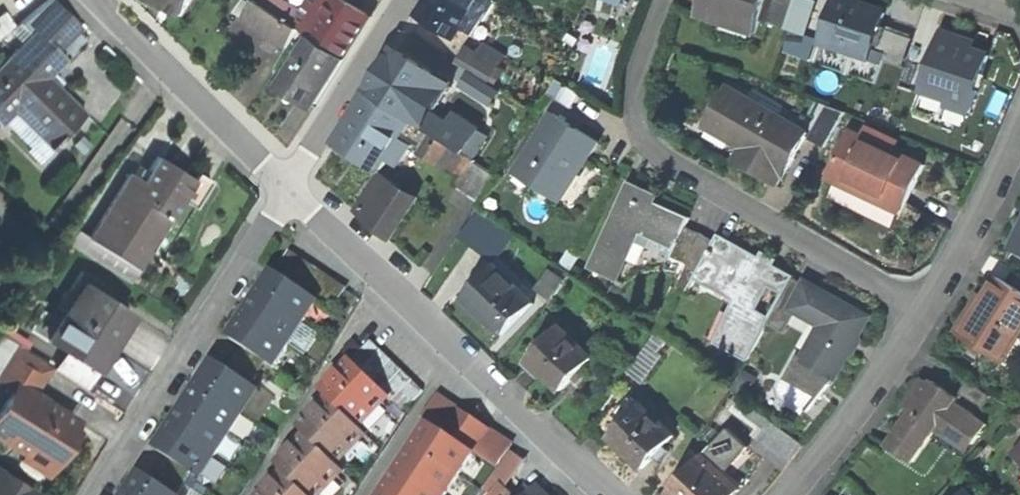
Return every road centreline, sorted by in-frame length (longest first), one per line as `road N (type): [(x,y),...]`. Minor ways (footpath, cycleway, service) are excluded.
road 1 (residential): [(670,0),(643,96),(645,121),(674,156),(941,293)]
road 2 (residential): [(298,178),(620,494)]
road 3 (residential): [(105,494),(298,178)]
road 4 (residential): [(117,0),(298,178)]
road 5 (residential): [(792,494),(941,293)]
road 6 (residential): [(298,178),(406,0)]
road 7 (residential): [(941,293),(1019,148)]

